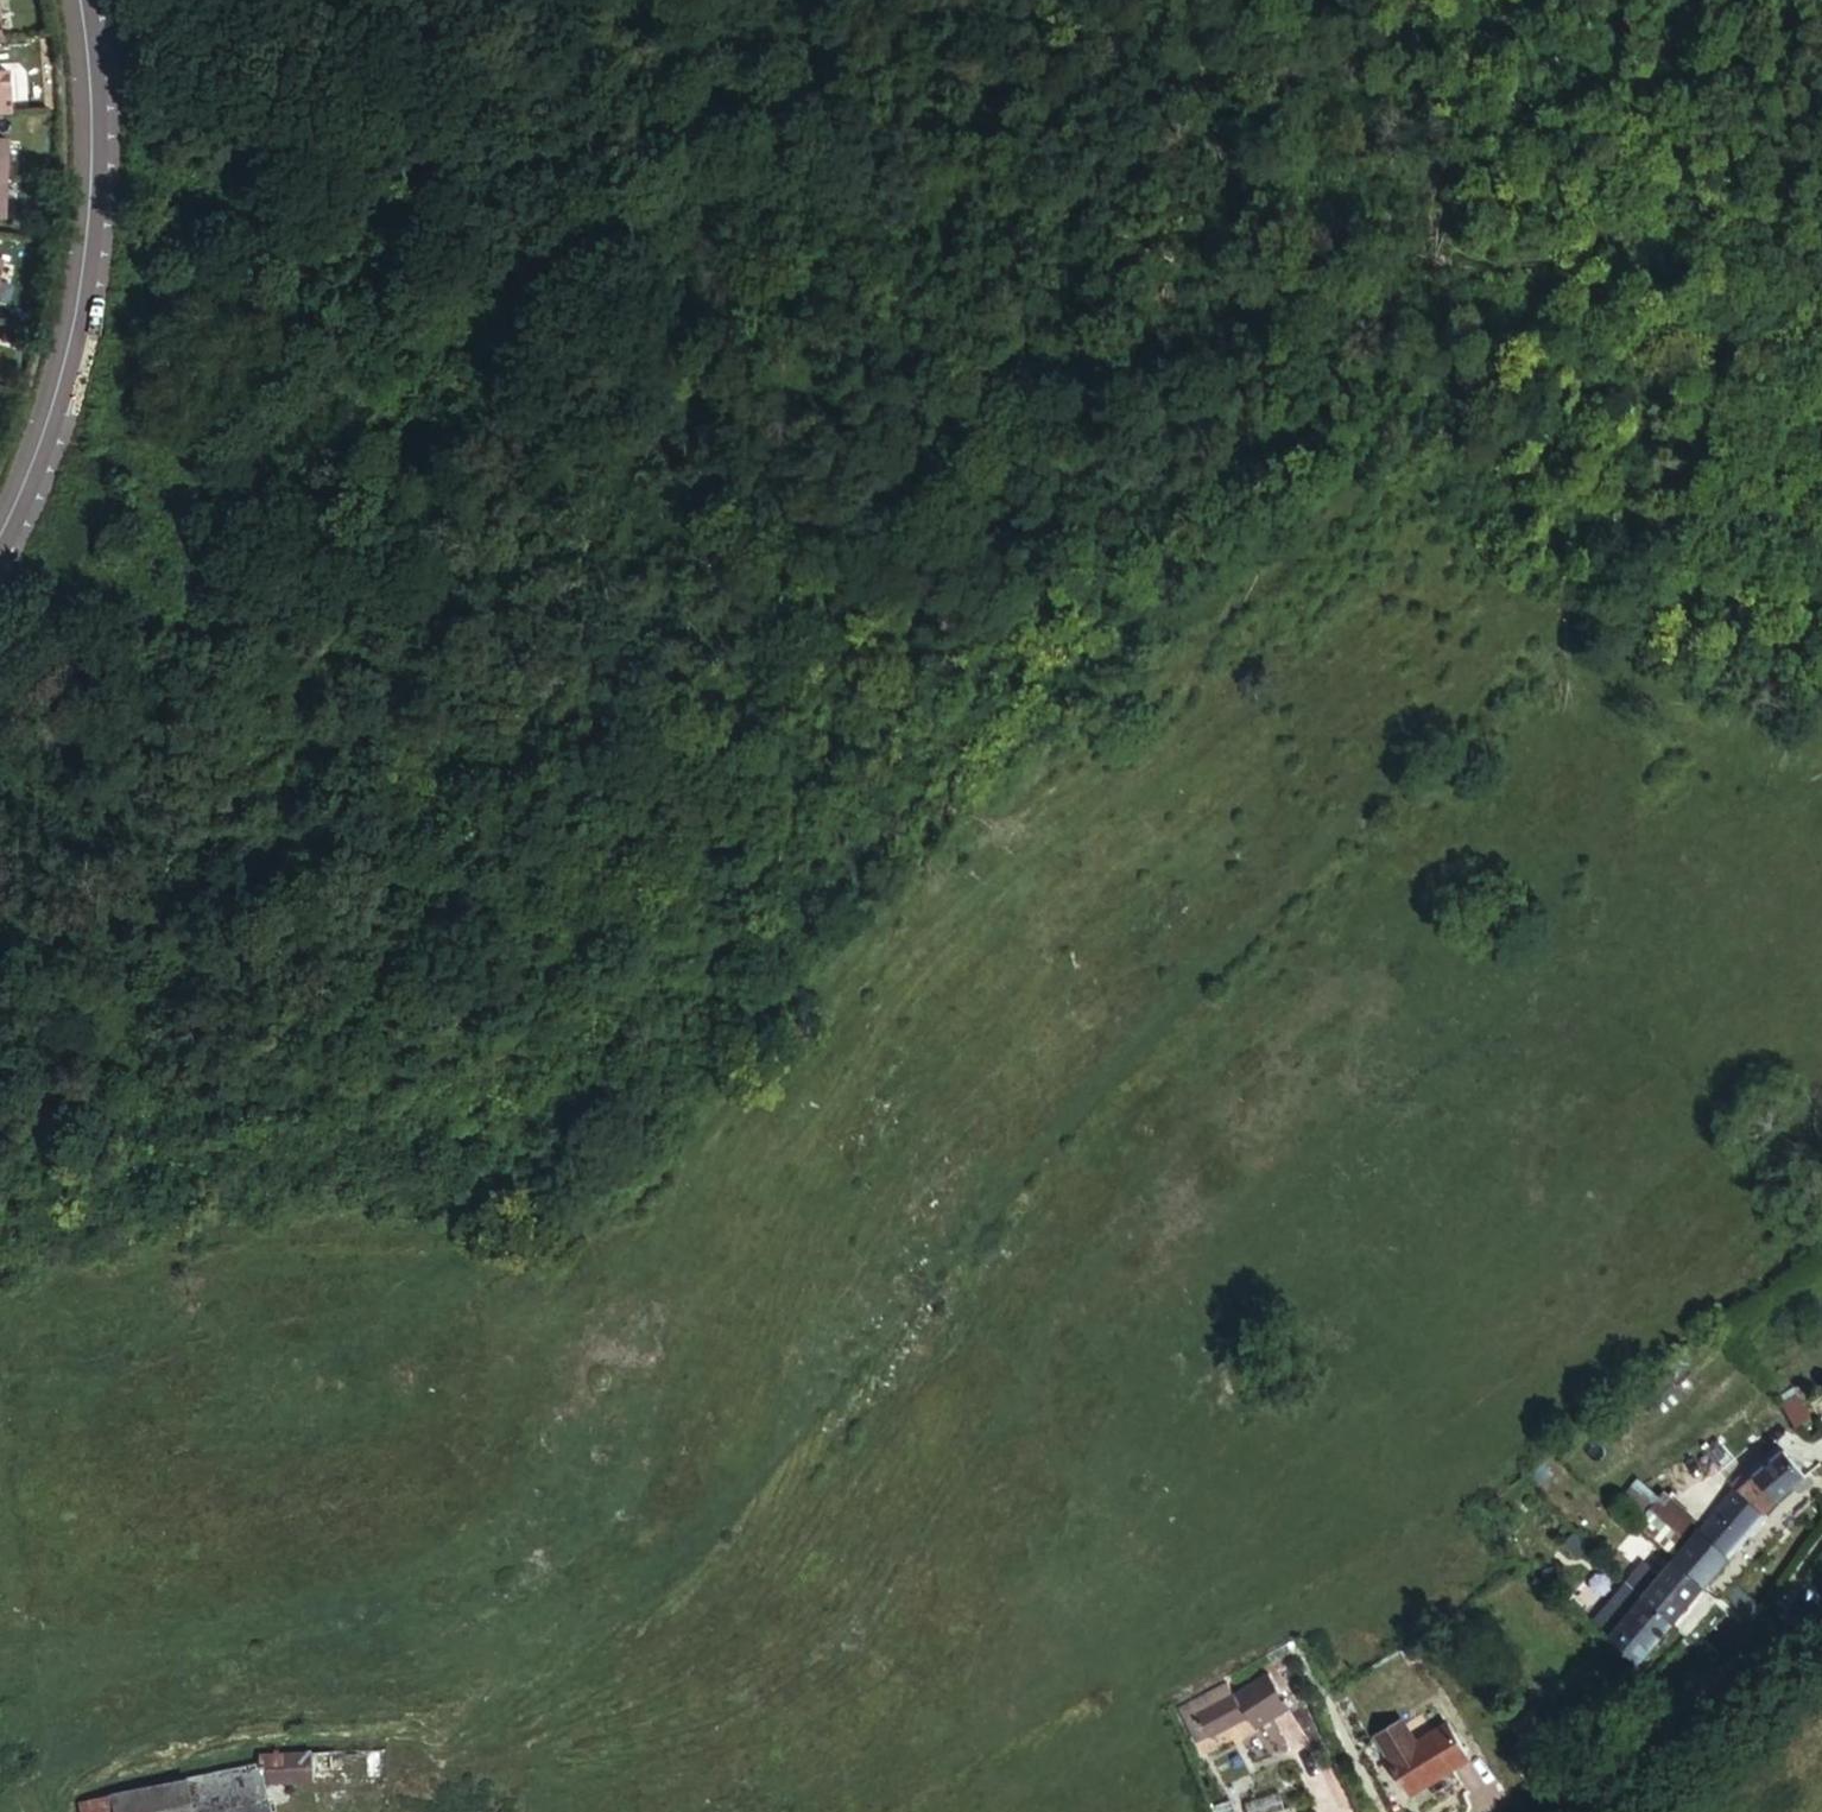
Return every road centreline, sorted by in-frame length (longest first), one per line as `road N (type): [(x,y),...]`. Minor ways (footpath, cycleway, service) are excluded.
road 1 (residential): [(81,0),(93,197),(73,338),(40,451),(0,539)]
road 2 (unclassified): [(1821,1629),(1597,1811)]

